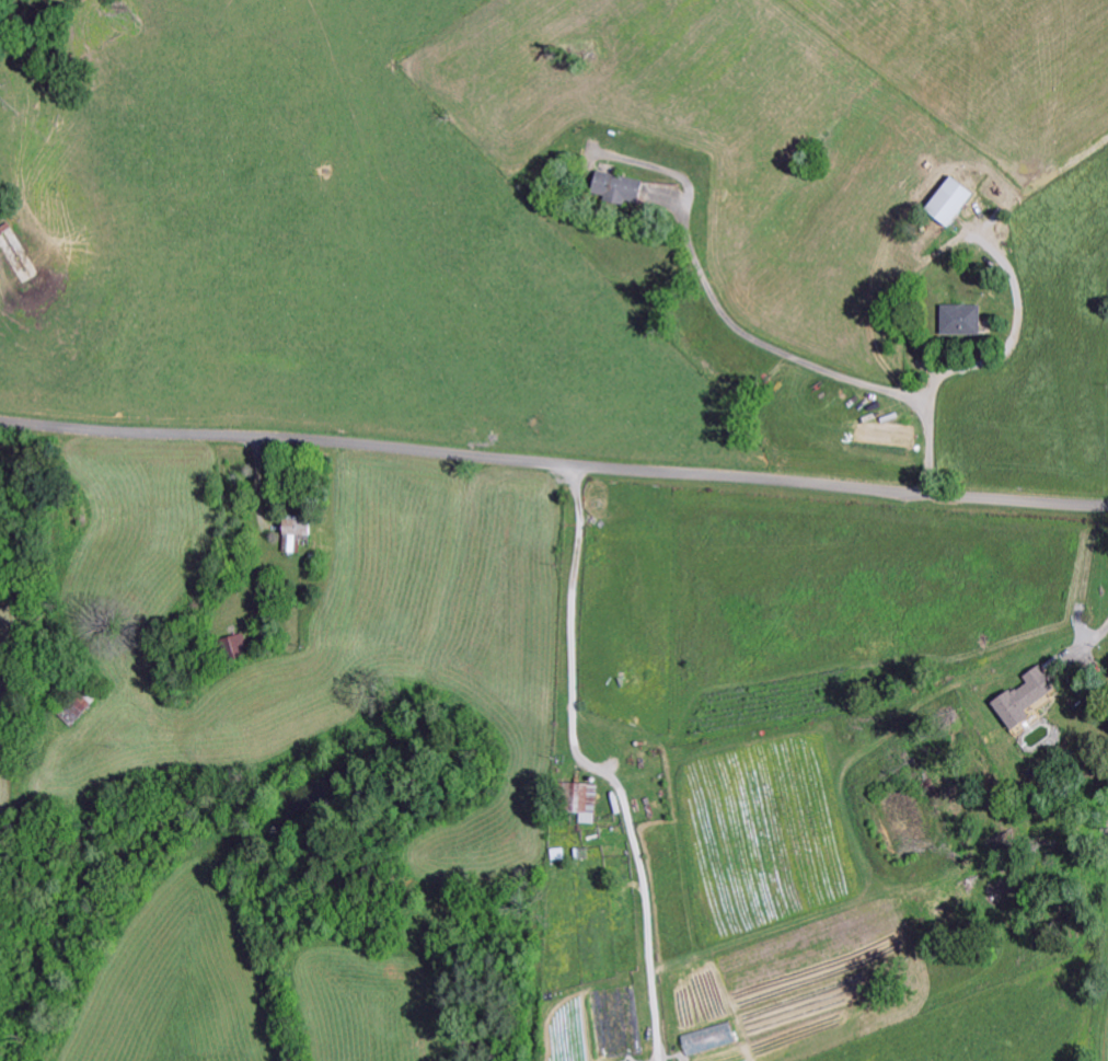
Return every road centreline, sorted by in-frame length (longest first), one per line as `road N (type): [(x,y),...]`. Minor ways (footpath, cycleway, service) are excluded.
road 1 (residential): [(0,421),(924,495),(1107,501)]

